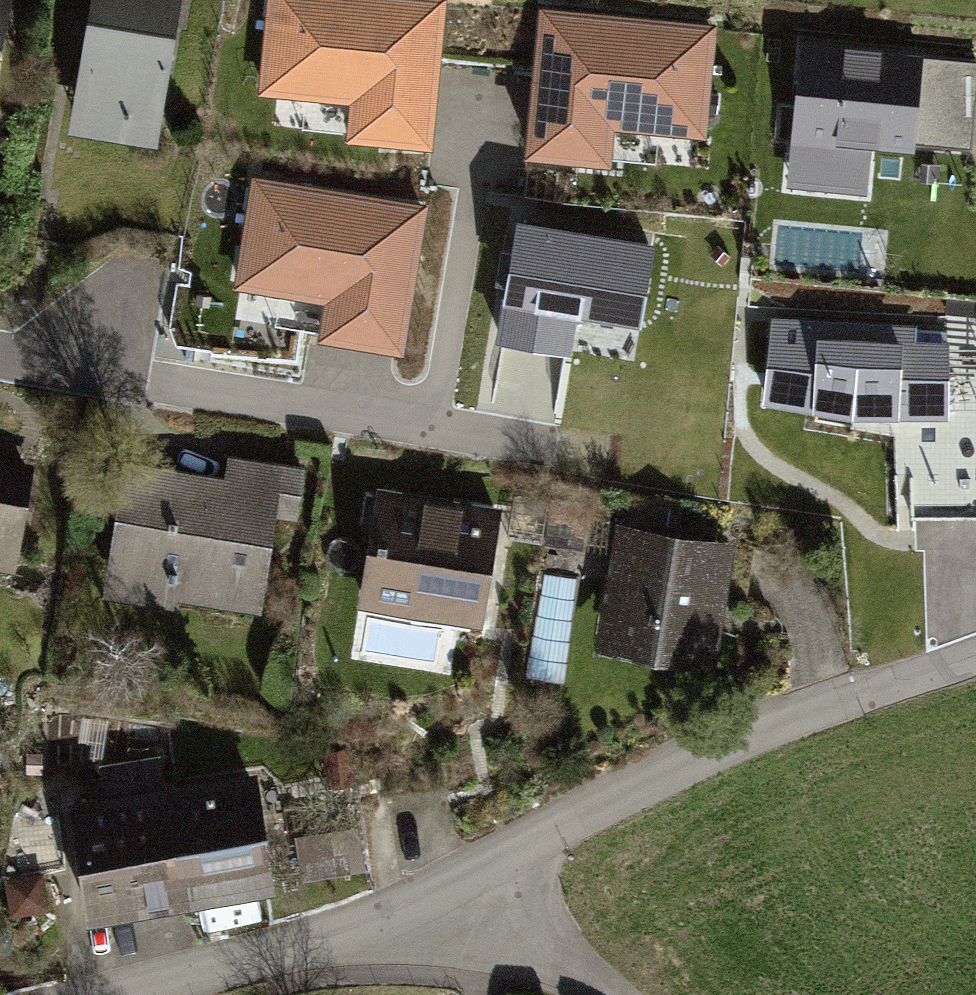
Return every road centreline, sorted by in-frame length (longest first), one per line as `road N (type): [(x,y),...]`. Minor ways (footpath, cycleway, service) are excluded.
road 1 (residential): [(101,994),(399,928),(512,891),(584,825),(975,665)]
road 2 (residential): [(0,349),(557,446)]
road 3 (track): [(623,994),(512,891)]

